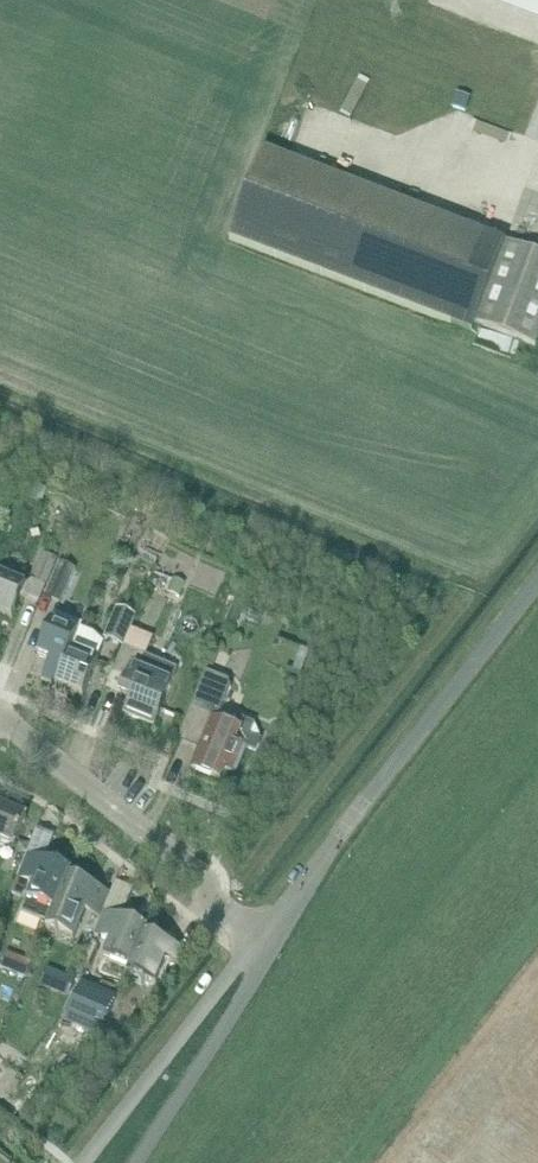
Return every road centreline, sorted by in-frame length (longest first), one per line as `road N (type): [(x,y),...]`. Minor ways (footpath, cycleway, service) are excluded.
road 1 (unclassified): [(272,945),(353,819),(537,586)]
road 2 (residential): [(0,716),(272,945)]
road 3 (residential): [(85,1162),(239,965),(272,945)]
road 4 (unclassified): [(137,1162),(272,945)]

